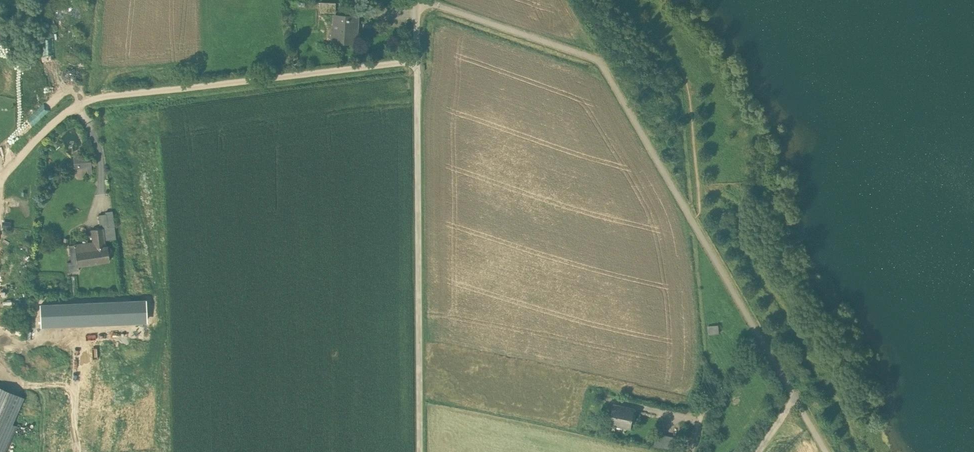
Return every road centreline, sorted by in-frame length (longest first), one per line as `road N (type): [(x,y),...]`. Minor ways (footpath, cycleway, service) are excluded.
road 1 (residential): [(417,60),(87,100),(0,177)]
road 2 (unclassified): [(417,60),(419,451)]

